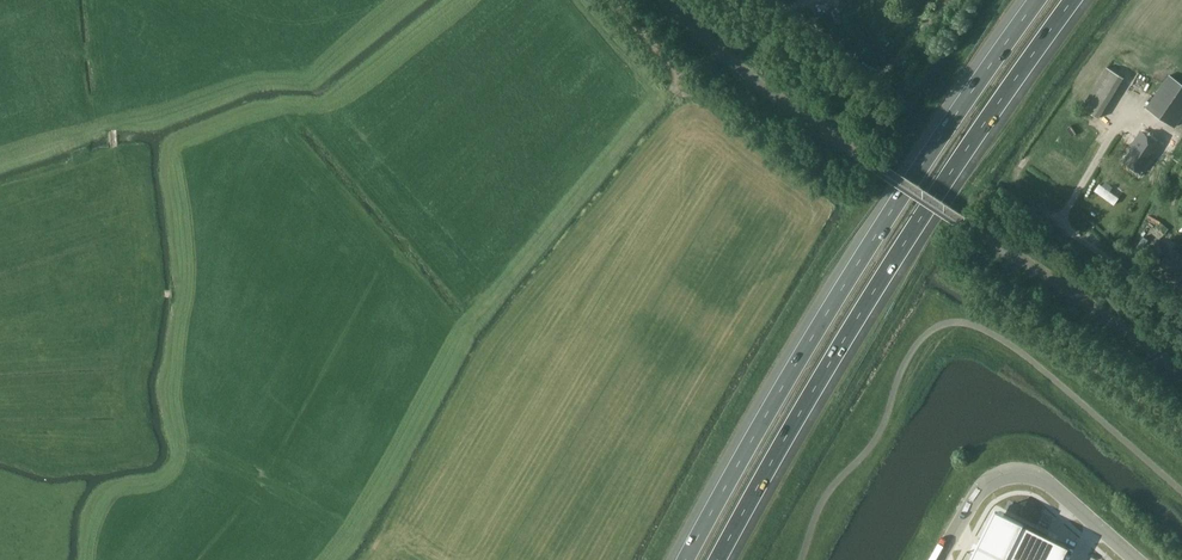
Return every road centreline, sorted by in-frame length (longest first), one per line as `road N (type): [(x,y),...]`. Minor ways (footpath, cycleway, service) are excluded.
road 1 (motorway): [(718,559),(906,241),(1072,0)]
road 2 (motorway): [(1038,0),(884,220),(685,559)]
road 3 (unclassified): [(1181,375),(817,130),(664,0)]
road 4 (unclassified): [(1136,559),(1046,481),(1019,473),(979,491),(941,559)]
road 5 (track): [(612,0),(675,73),(670,97)]

